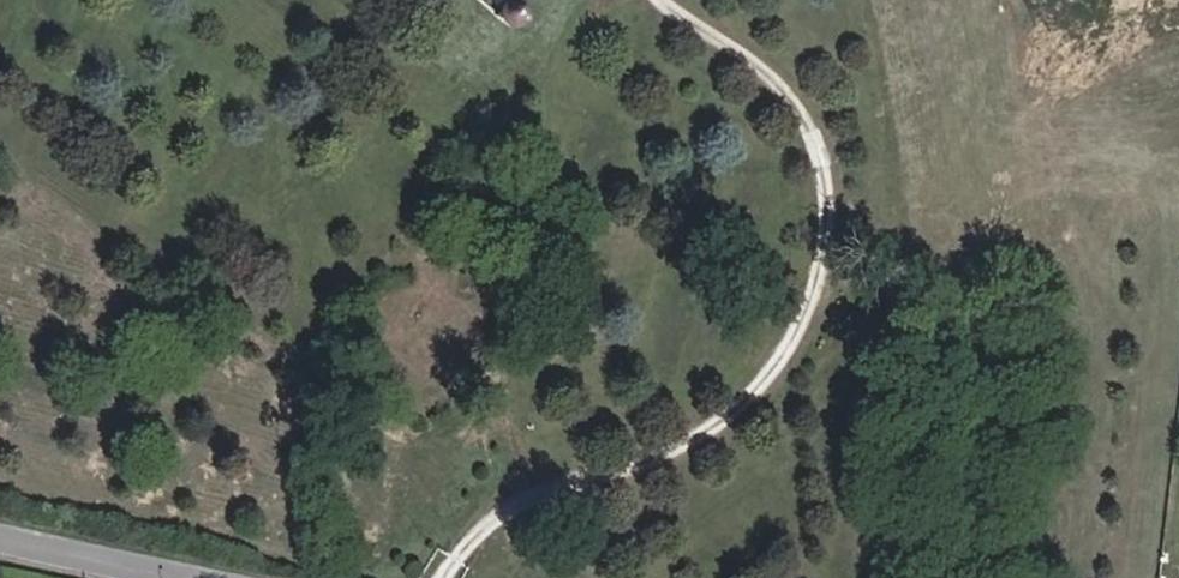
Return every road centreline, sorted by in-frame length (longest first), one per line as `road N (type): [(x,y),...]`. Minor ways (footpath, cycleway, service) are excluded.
road 1 (unclassified): [(217,577),(0,531)]

